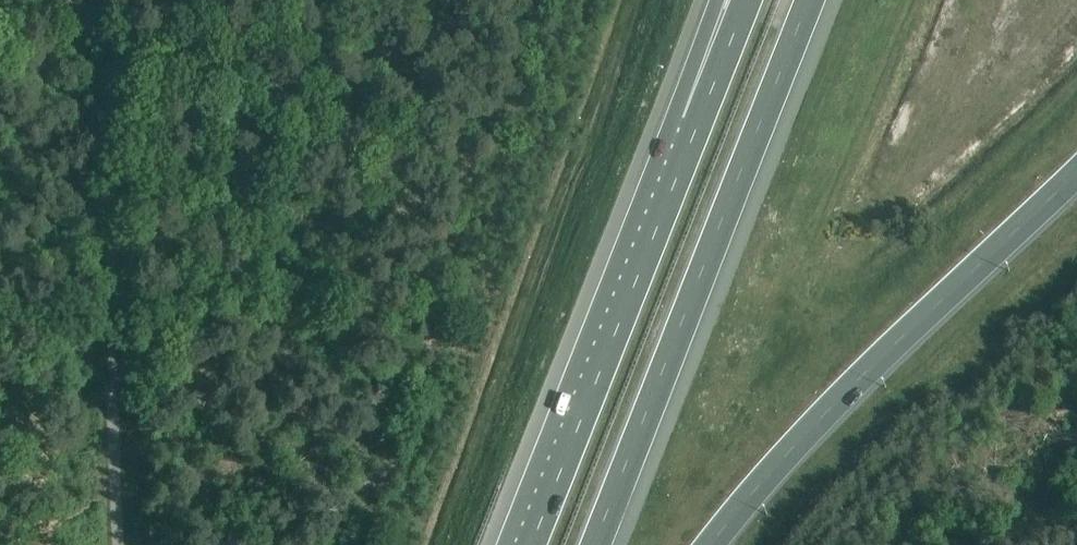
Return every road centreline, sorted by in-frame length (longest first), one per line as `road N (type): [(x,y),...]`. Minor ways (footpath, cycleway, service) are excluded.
road 1 (motorway): [(592,544),(809,0)]
road 2 (motorway): [(709,544),(781,452),(1076,168)]
road 3 (motorway): [(700,118),(530,544)]
road 4 (motorway): [(747,0),(700,118)]
road 5 (motorway): [(734,0),(700,118)]

